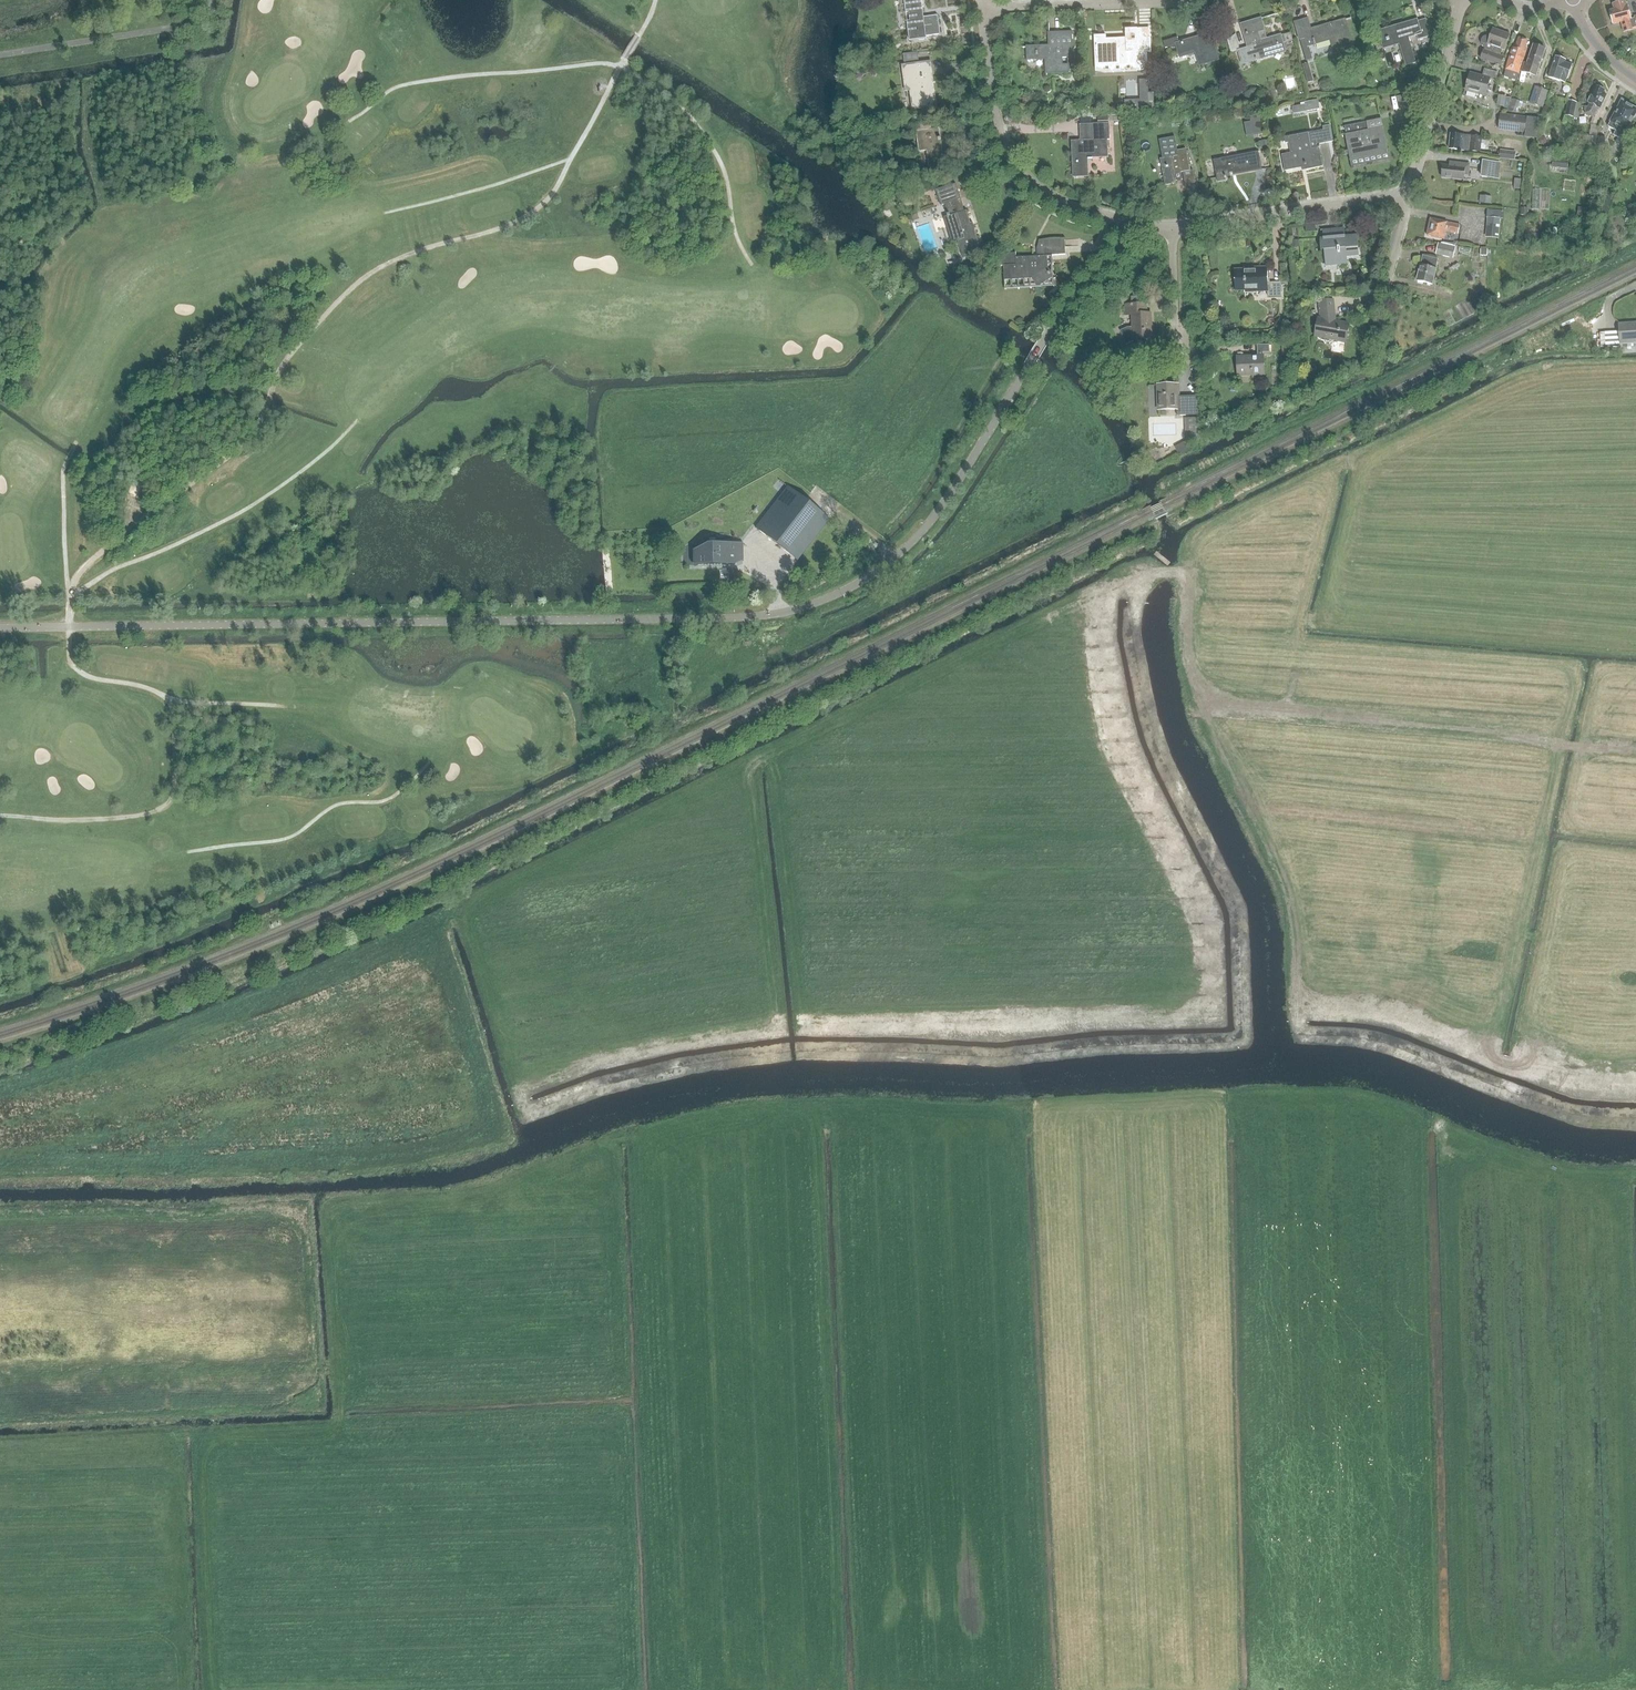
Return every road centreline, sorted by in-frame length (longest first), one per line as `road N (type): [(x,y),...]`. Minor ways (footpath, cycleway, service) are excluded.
road 1 (unclassified): [(0,629),(738,619),(820,603),(872,574),(929,523),(1073,298),(1121,252),(1129,223)]
road 2 (track): [(0,816),(127,818),(170,802),(171,702),(76,668),(70,653),(74,582),(242,444),(289,356),(363,280),(406,257),(505,227),(552,194),(655,0)]
road 3 (track): [(349,122),(412,83),(620,66),(674,102),(702,132),(726,178),(736,235),(752,265)]
road 4 (track): [(358,420),(242,511),(70,598),(63,472),(76,442)]
road 5 (residential): [(1129,223),(1042,193),(1004,154),(982,9)]
road 6 (track): [(189,852),(290,837),(337,804),(390,798),(429,762)]
road 7 (residential): [(1408,198),(1172,229)]
road 8 (residential): [(1463,0),(1408,198)]
road 9 (track): [(569,161),(384,213)]
road 10 (residential): [(982,9),(1165,0)]
road 11 (residential): [(1172,229),(1175,359)]

